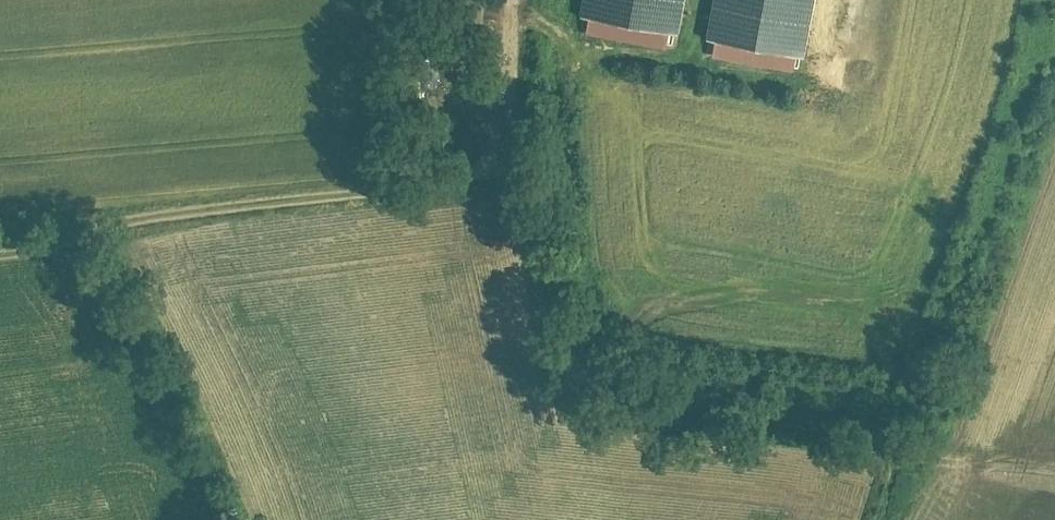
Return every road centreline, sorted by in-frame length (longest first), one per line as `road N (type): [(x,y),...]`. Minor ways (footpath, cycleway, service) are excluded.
road 1 (track): [(0,245),(488,174),(521,87),(534,0)]

